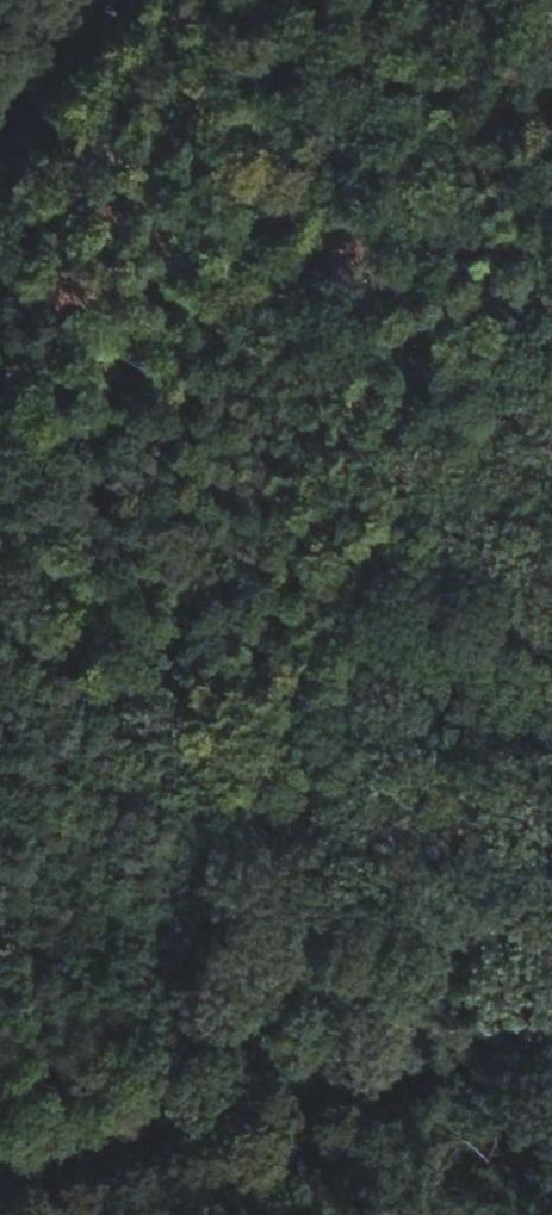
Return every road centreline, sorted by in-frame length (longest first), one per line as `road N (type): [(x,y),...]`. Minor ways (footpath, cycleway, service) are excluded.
road 1 (track): [(0,581),(69,683),(120,728),(223,792),(317,829),(407,851),(551,843)]
road 2 (track): [(89,0),(41,66),(0,150)]

